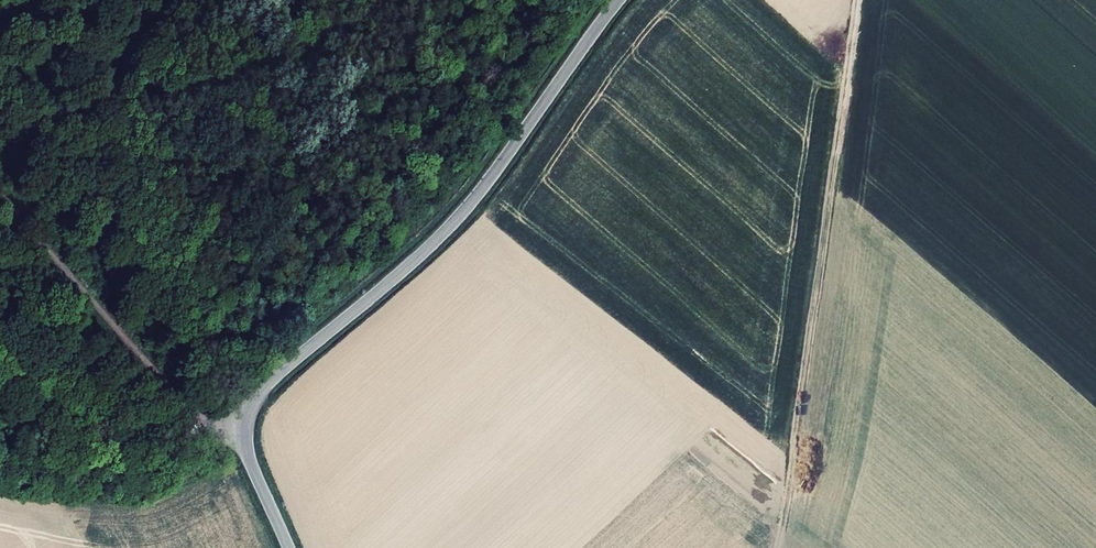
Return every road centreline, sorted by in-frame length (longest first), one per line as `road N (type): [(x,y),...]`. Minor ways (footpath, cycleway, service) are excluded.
road 1 (tertiary): [(290,547),(248,448),(258,396),(443,234),(619,0)]
road 2 (track): [(859,0),(778,547)]
road 3 (track): [(0,194),(174,394),(247,438)]

